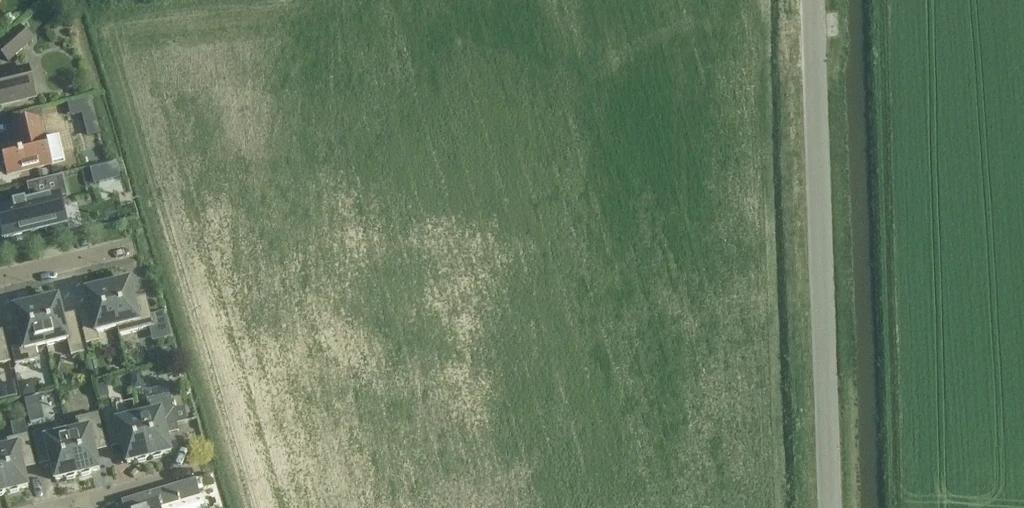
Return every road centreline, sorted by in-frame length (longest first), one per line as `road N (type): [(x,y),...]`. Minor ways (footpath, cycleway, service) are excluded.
road 1 (residential): [(0,276),(135,244)]
road 2 (residential): [(68,506),(201,469)]

